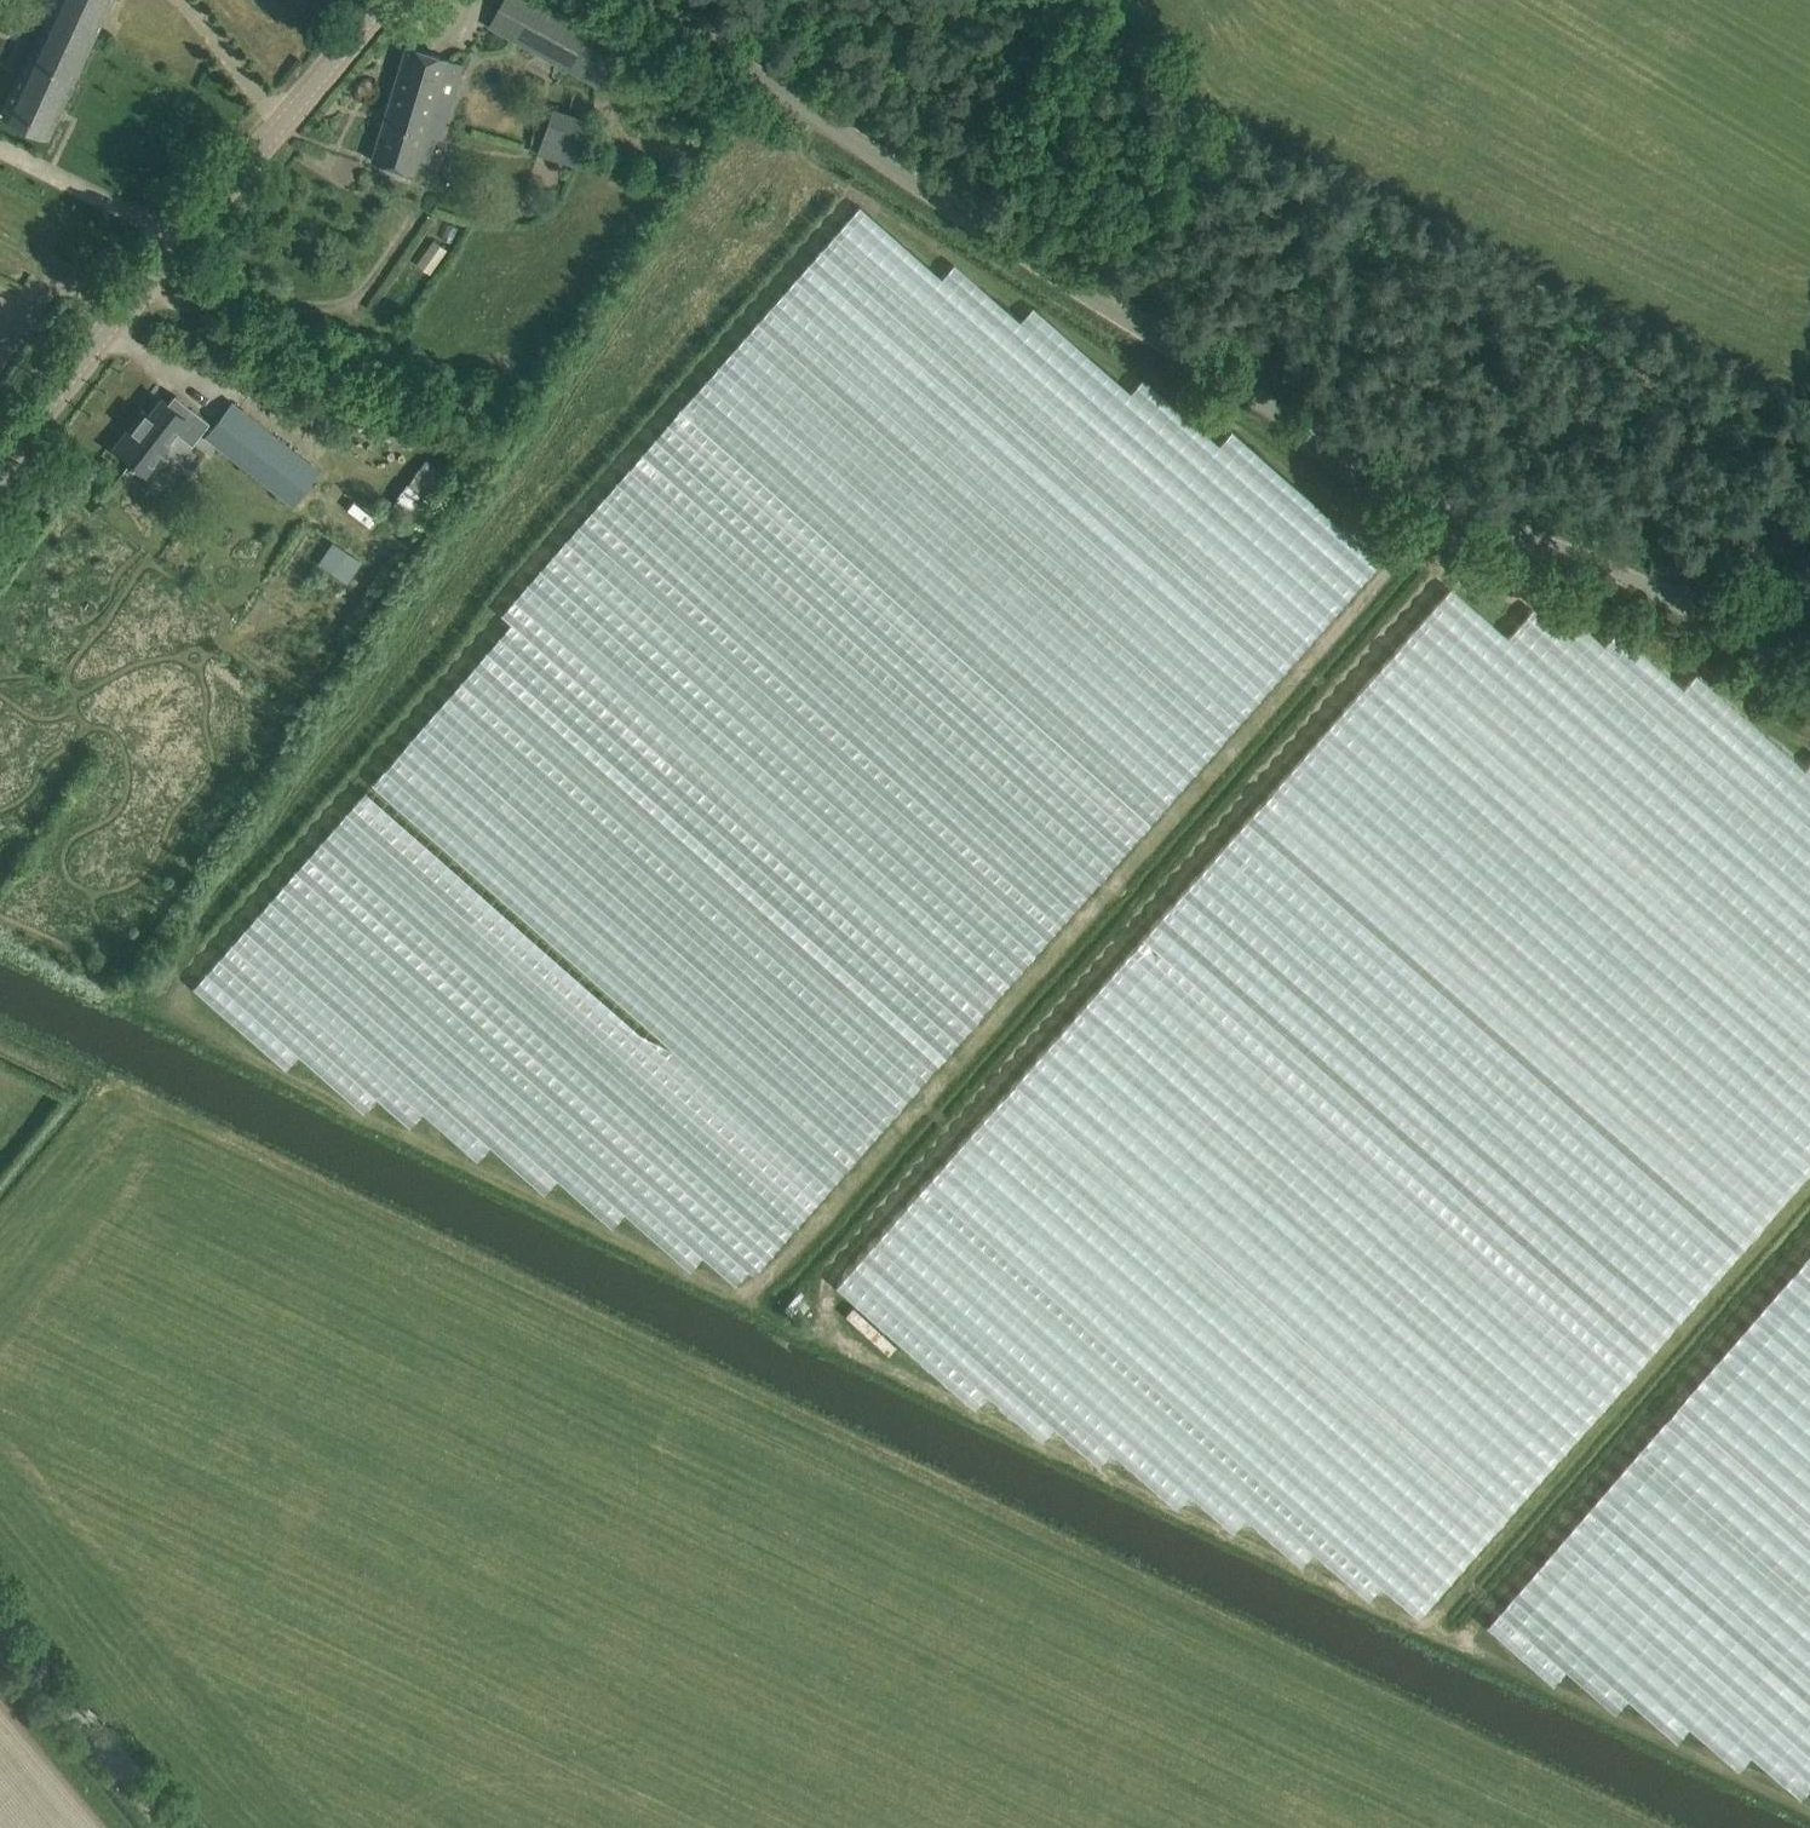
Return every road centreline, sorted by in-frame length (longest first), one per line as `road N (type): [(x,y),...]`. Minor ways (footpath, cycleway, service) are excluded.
road 1 (unclassified): [(1809,692),(1725,623),(1363,453),(1029,254),(659,0)]
road 2 (tertiary): [(0,461),(387,0)]
road 3 (unclassified): [(189,1827),(0,1606)]

